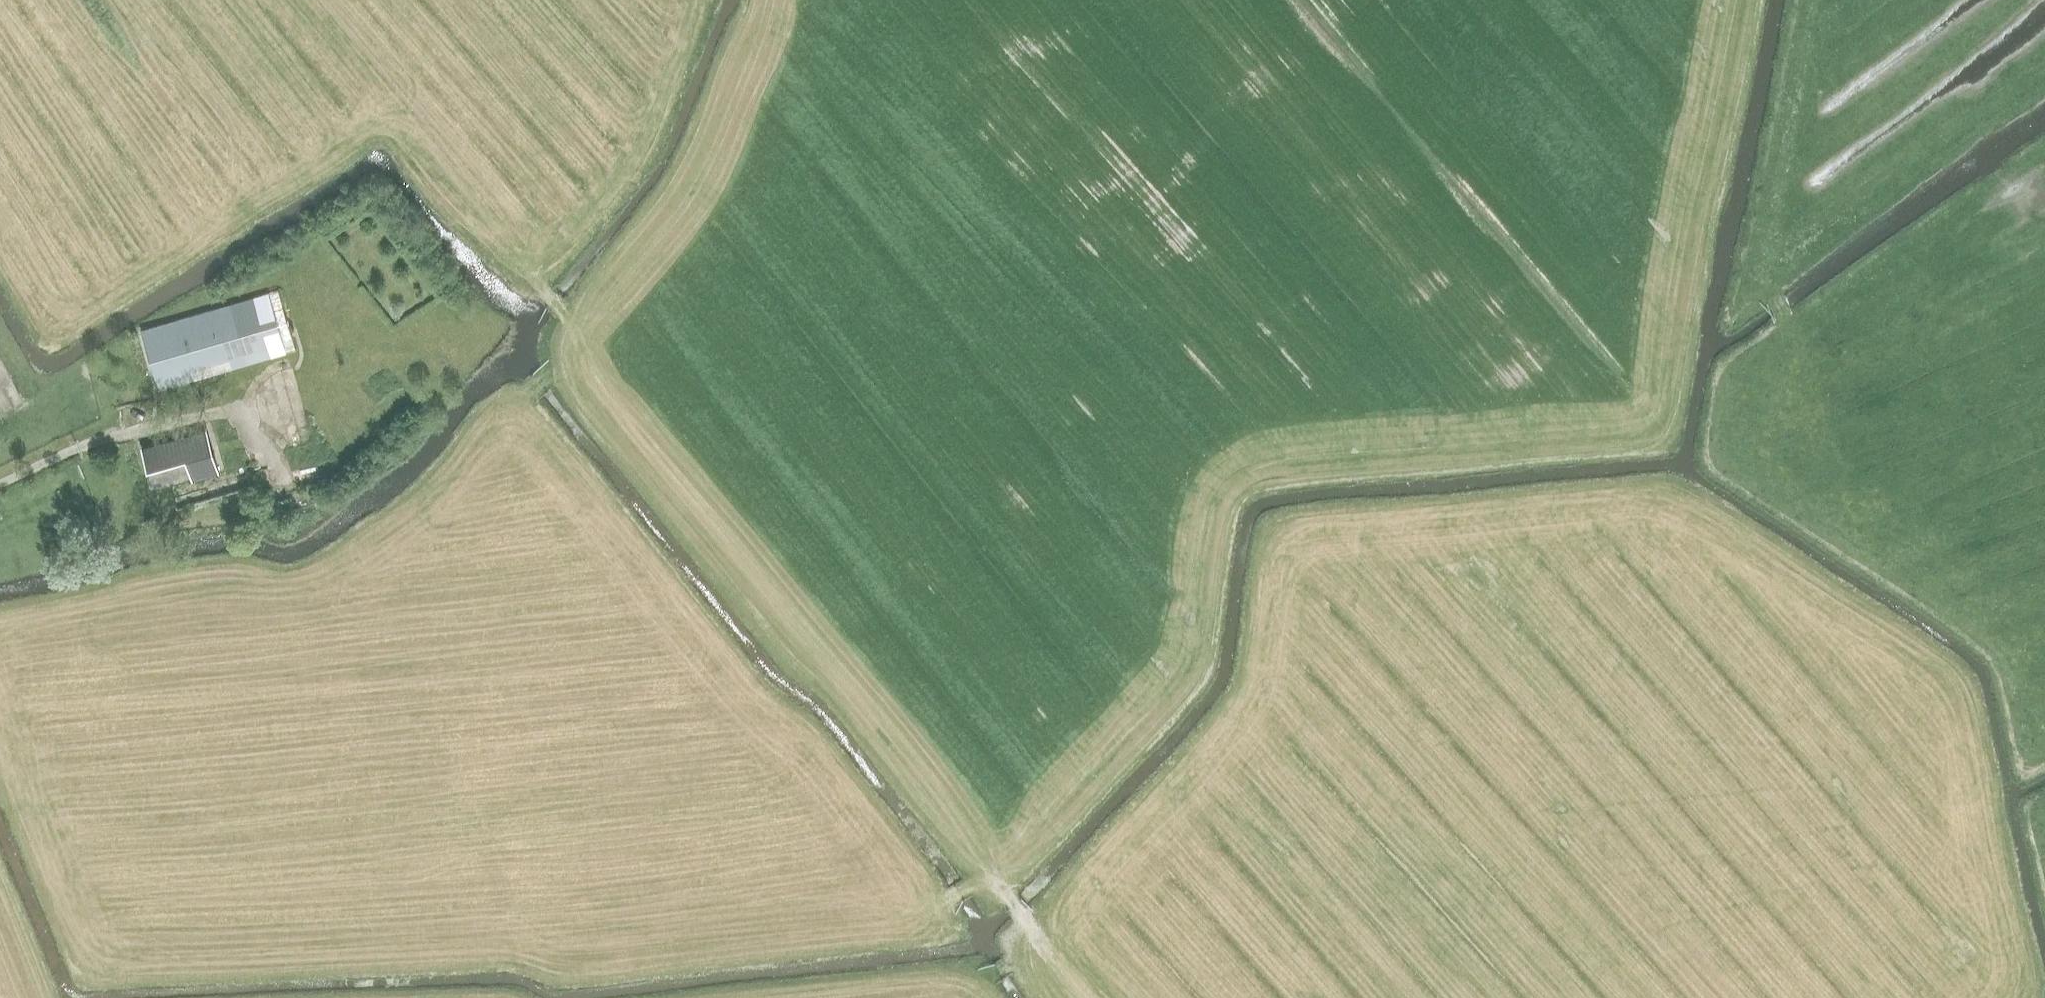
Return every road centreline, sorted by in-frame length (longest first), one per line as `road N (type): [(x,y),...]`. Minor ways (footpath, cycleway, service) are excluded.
road 1 (track): [(1055,997),(1036,945),(999,887)]

